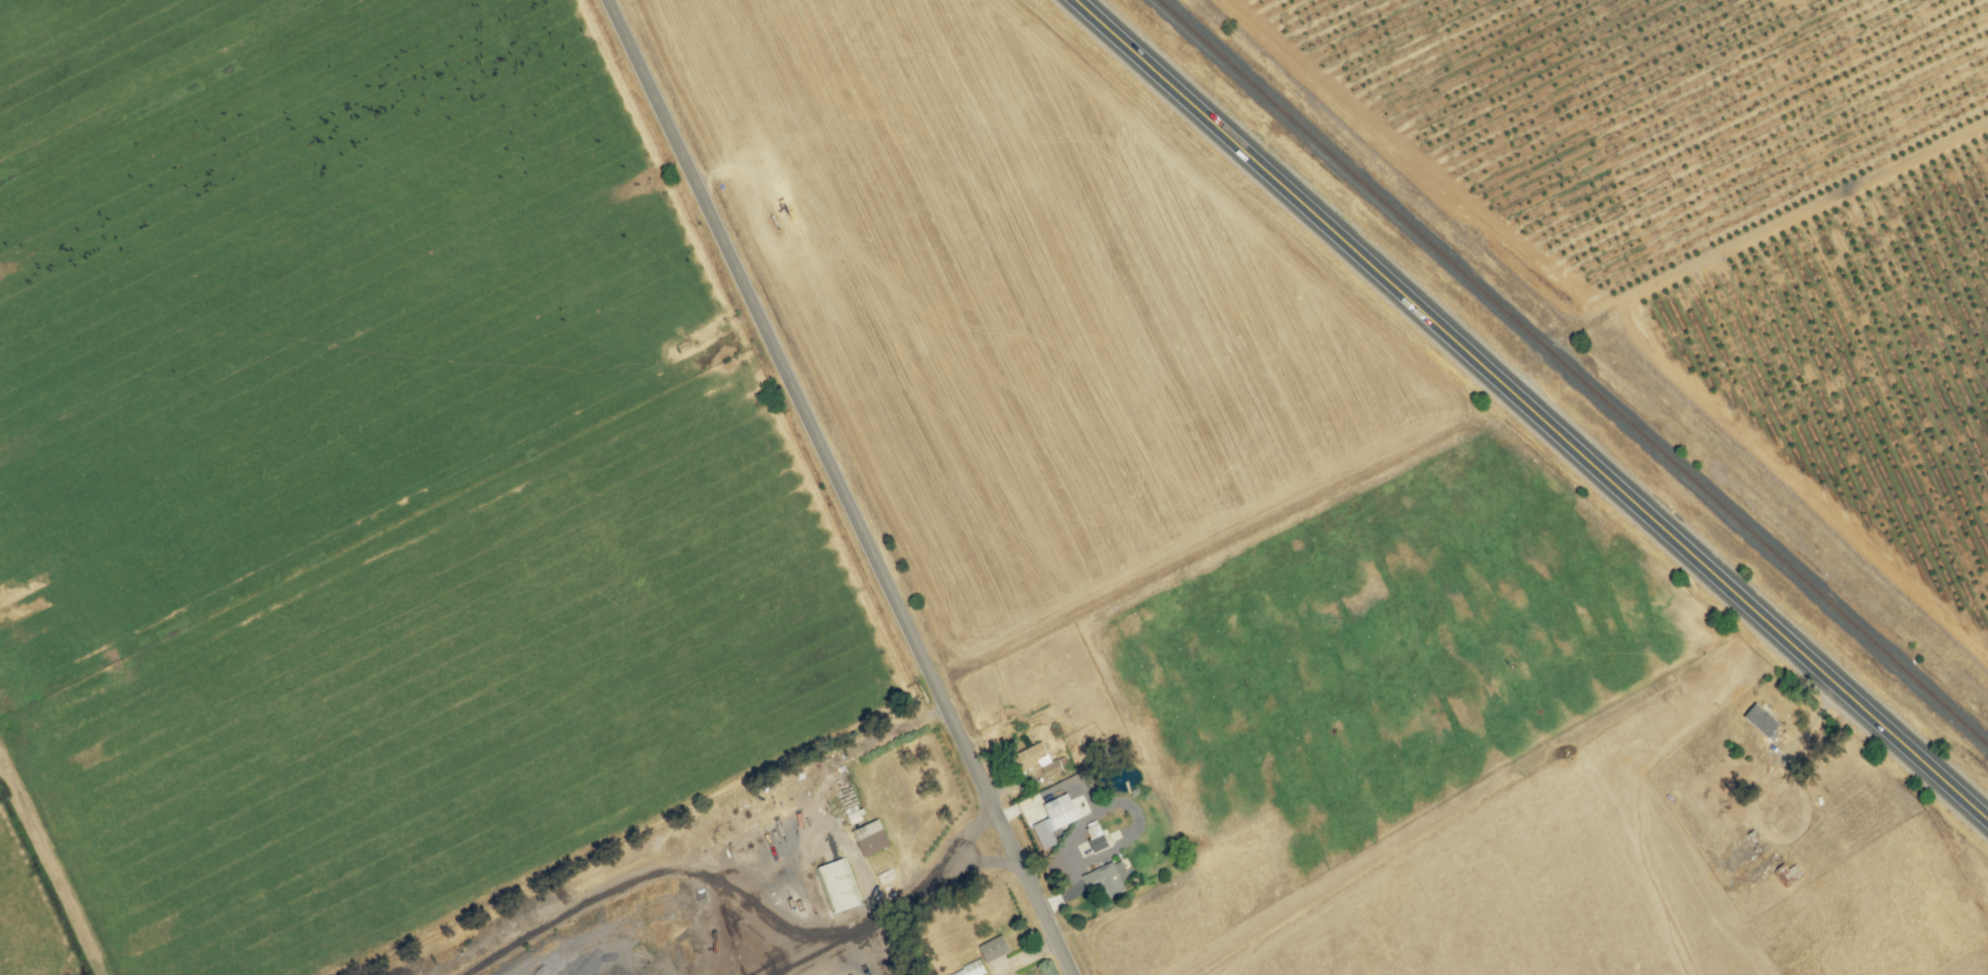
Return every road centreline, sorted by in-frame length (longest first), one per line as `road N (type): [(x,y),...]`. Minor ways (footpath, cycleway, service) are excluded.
road 1 (trunk): [(1987,821),(1074,0)]
road 2 (residential): [(606,0),(1071,974)]
road 3 (track): [(1987,123),(1607,304),(1511,393)]

